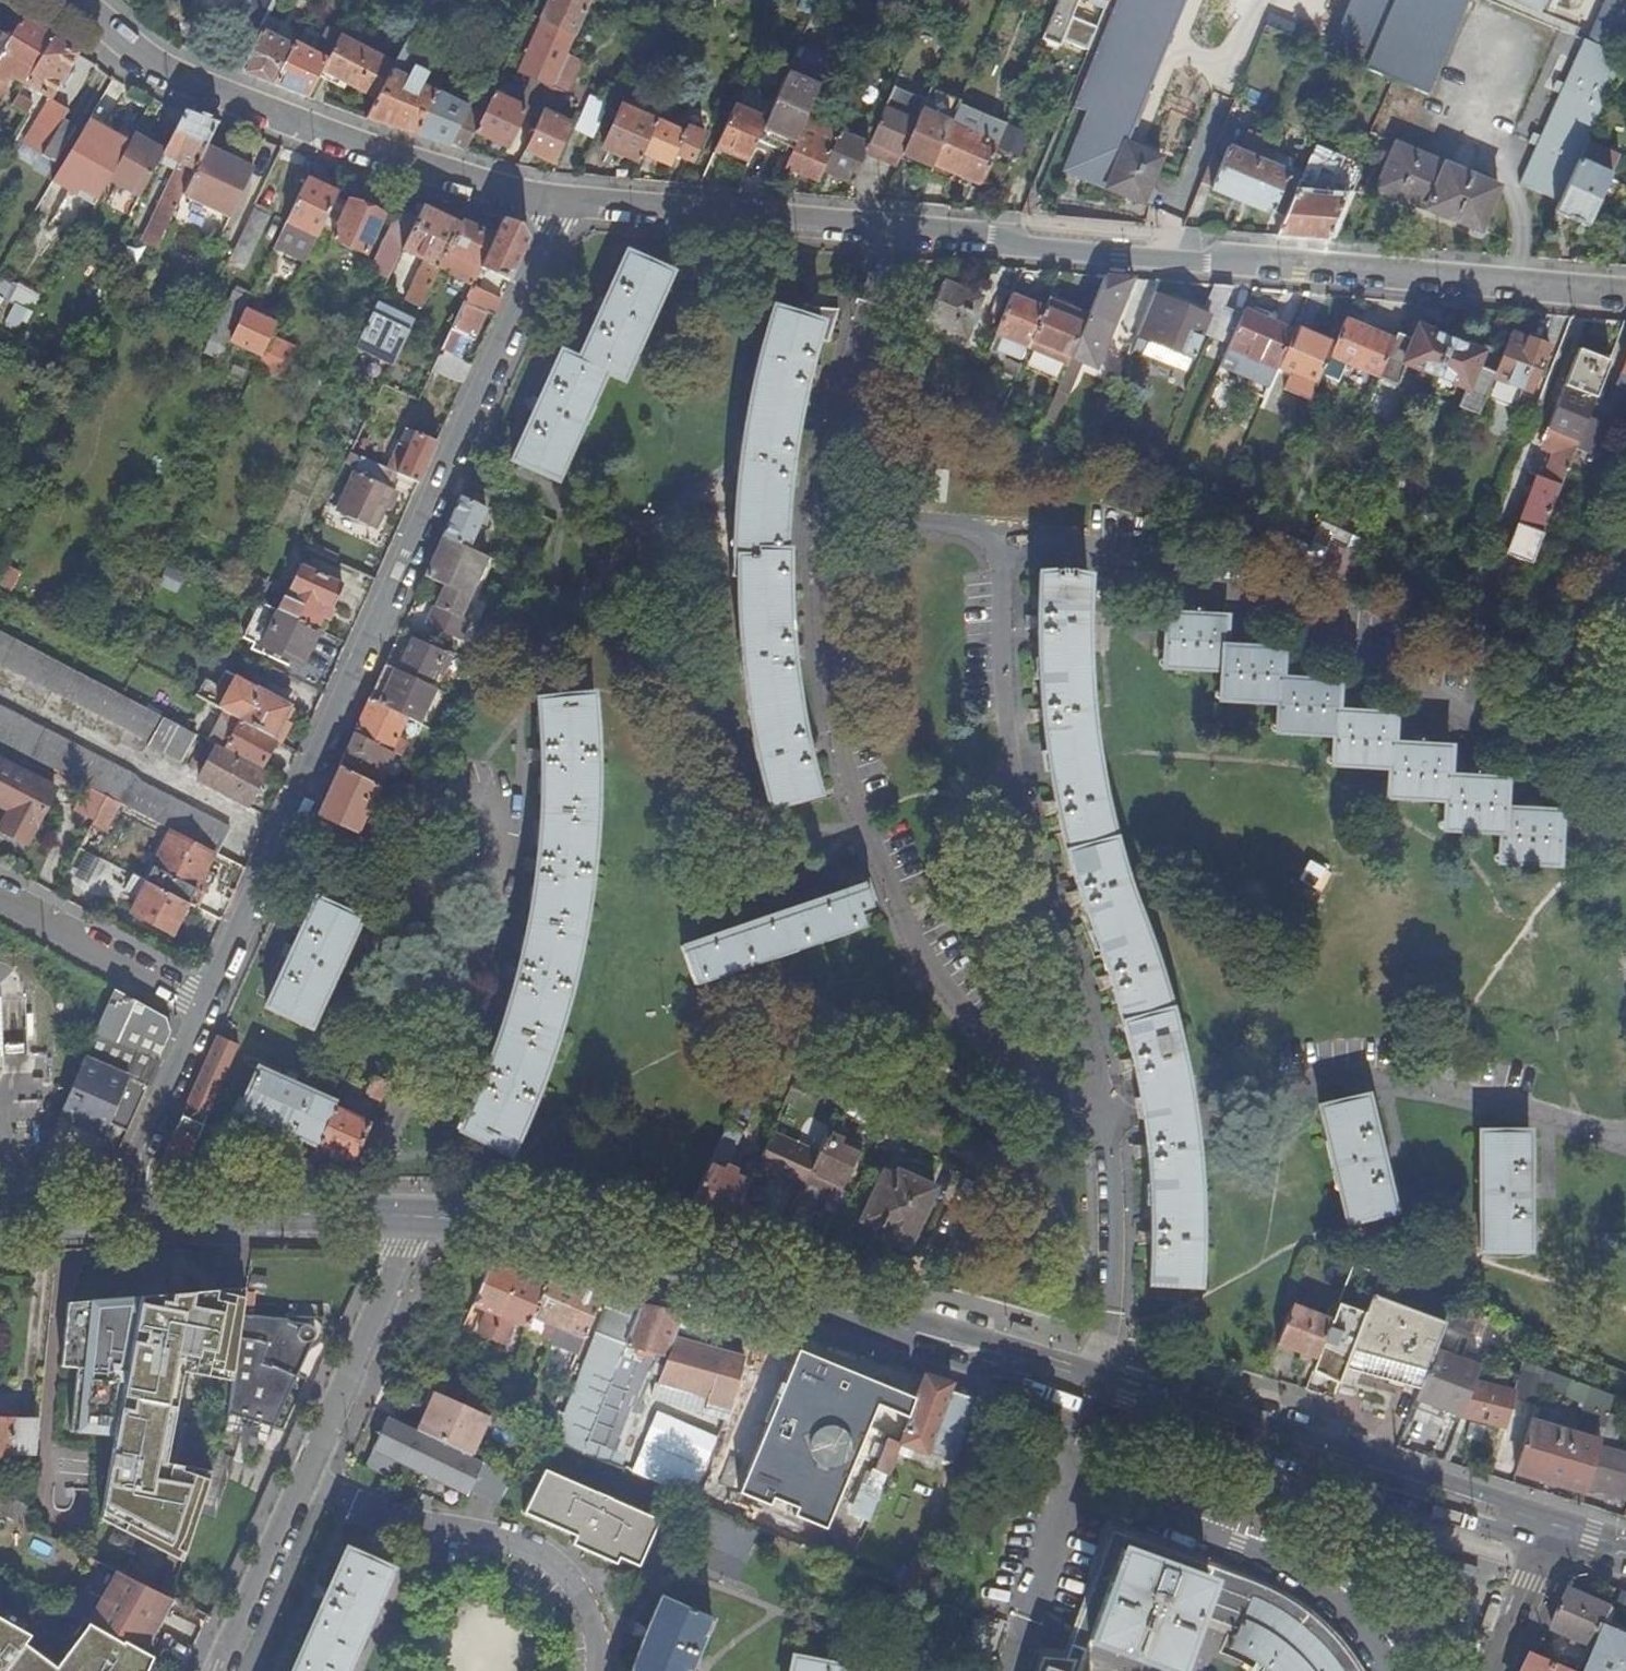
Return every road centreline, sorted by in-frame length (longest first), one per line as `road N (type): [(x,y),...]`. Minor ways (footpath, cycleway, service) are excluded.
road 1 (residential): [(563,201),(207,1008)]
road 2 (residential): [(1625,295),(874,223)]
road 3 (residential): [(820,515),(819,644),(835,753),(911,949),(998,1068),(1063,1115),(1101,1114)]
road 4 (residential): [(1625,842),(1444,705),(1323,642),(1215,589),(1092,547),(1007,530)]
road 5 (residential): [(1101,1114),(1020,837),(1000,601),(1007,530)]
road 6 (residential): [(1101,1114),(1376,1074),(1620,1133)]
road 7 (residential): [(563,201),(380,150),(153,62),(81,0)]
road 8 (secondary): [(1087,1407),(1539,1544)]
road 9 (secondary): [(415,1217),(581,1239),(867,1318)]
road 10 (residential): [(483,798),(497,838),(494,877),(369,1166),(362,1215)]
road 11 (secondary): [(1520,1508),(1097,1372)]
road 12 (residential): [(597,1670),(591,1598),(530,1545),(412,1522),(302,1485)]
road 13 (residential): [(1066,1493),(1247,1545),(1326,1593),(1383,1670)]
road 14 (residential): [(874,223),(563,201)]
road 15 (residential): [(874,223),(824,445),(820,515)]
road 16 (residential): [(302,1485),(415,1217)]
road 17 (residential): [(1097,1372),(1114,1256),(1101,1114)]
road 18 (secondary): [(122,1216),(362,1215)]
road 19 (secondary): [(867,1318),(945,1358),(1087,1407)]
road 20 (secondary): [(1097,1372),(867,1318)]
road 21 (residential): [(0,896),(207,1008)]
road 22 (residential): [(207,1008),(122,1216)]
road 23 (residential): [(217,1670),(302,1485)]
road 24 (residential): [(1007,530),(820,515)]
road 25 (residential): [(970,1670),(836,1617)]
road 26 (residential): [(1066,1493),(1023,1625)]
road 27 (residential): [(1487,1670),(1539,1544)]
road 28 (residential): [(1023,1625),(1146,1670)]
road 29 (secondary): [(0,1214),(122,1216)]

